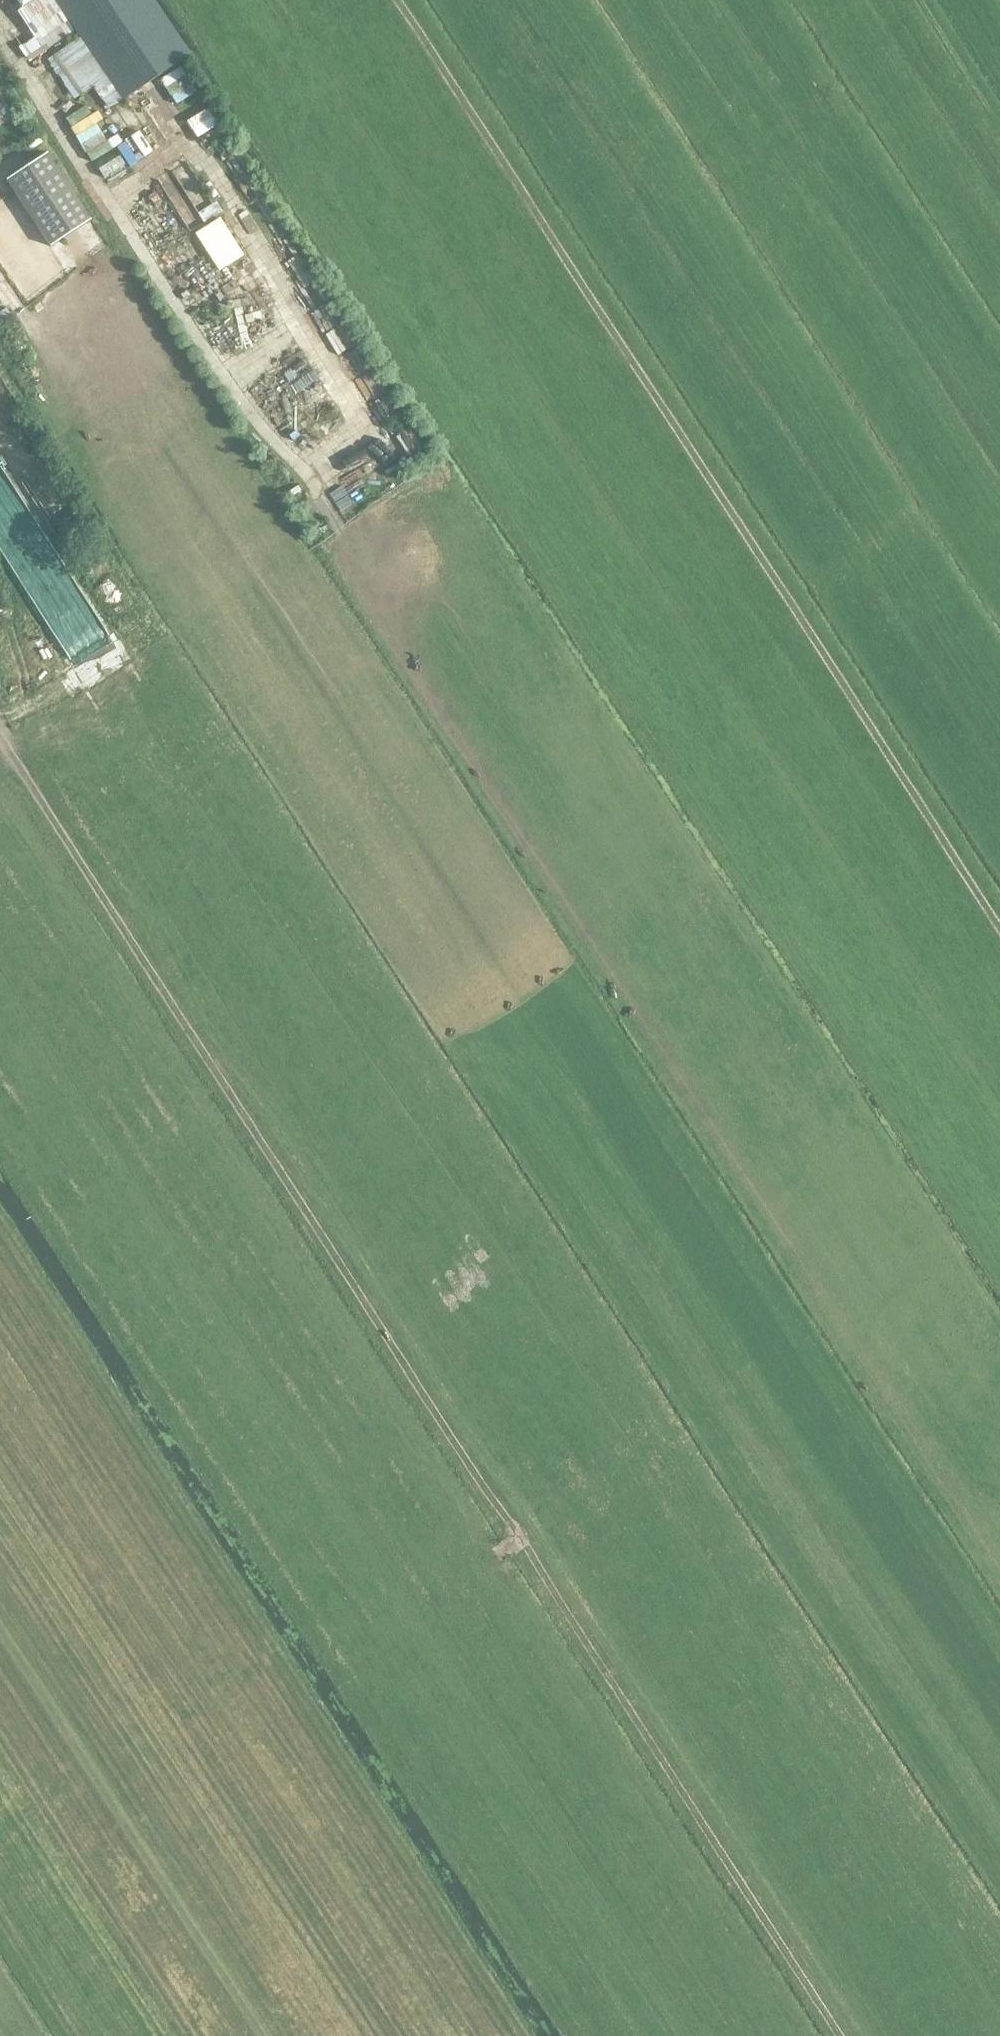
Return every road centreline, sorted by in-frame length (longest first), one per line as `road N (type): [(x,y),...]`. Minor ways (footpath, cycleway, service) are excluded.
road 1 (track): [(0,738),(839,2035)]
road 2 (track): [(999,930),(393,0)]
road 3 (track): [(254,2035),(0,1638)]

